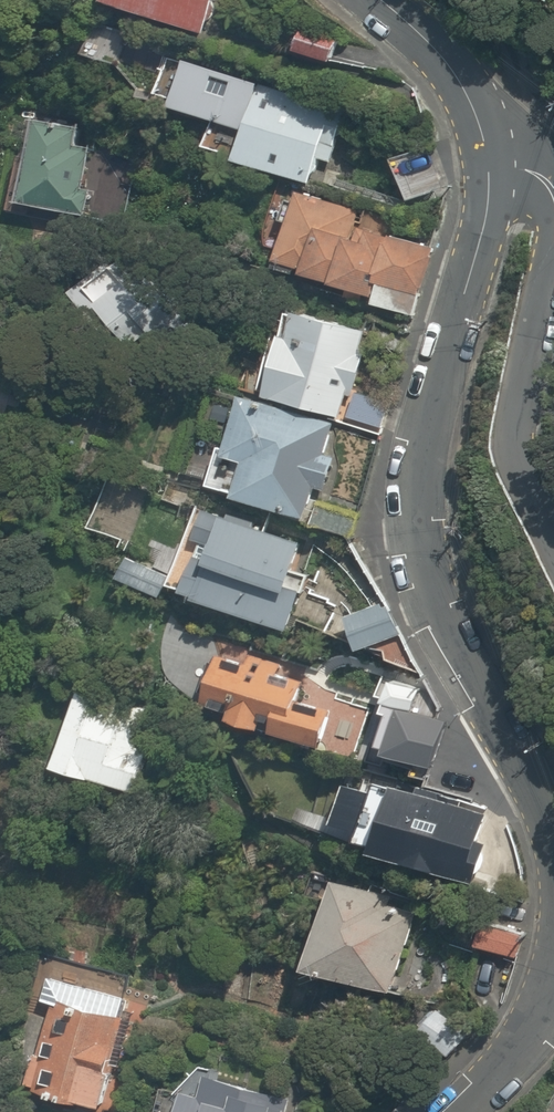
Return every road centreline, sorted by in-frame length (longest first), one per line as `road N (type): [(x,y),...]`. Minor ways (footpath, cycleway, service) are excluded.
road 1 (residential): [(514,159),(441,397),(424,477),(422,567),(553,837)]
road 2 (residential): [(553,519),(521,445),(553,291)]
road 3 (residential): [(381,0),(478,87),(514,159)]

